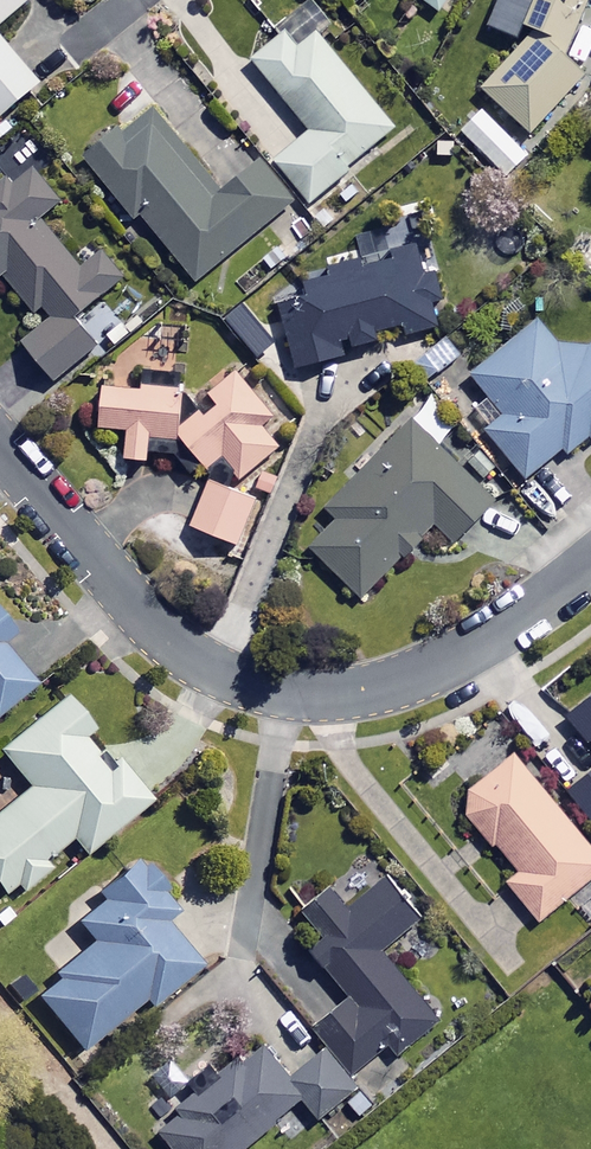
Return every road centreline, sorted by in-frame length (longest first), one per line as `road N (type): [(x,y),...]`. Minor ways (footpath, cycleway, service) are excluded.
road 1 (residential): [(590,561),(459,653),(393,684),(359,691),(268,686),(227,676),(167,635),(0,445)]

